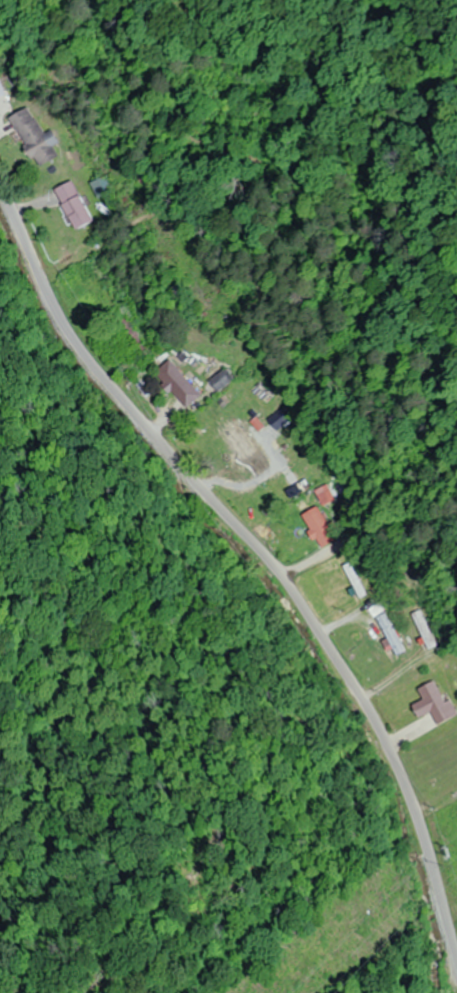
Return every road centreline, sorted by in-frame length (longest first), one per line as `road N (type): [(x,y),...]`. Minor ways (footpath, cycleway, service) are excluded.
road 1 (tertiary): [(456,951),(418,817),(375,719),(280,572),(75,341),(0,183)]

